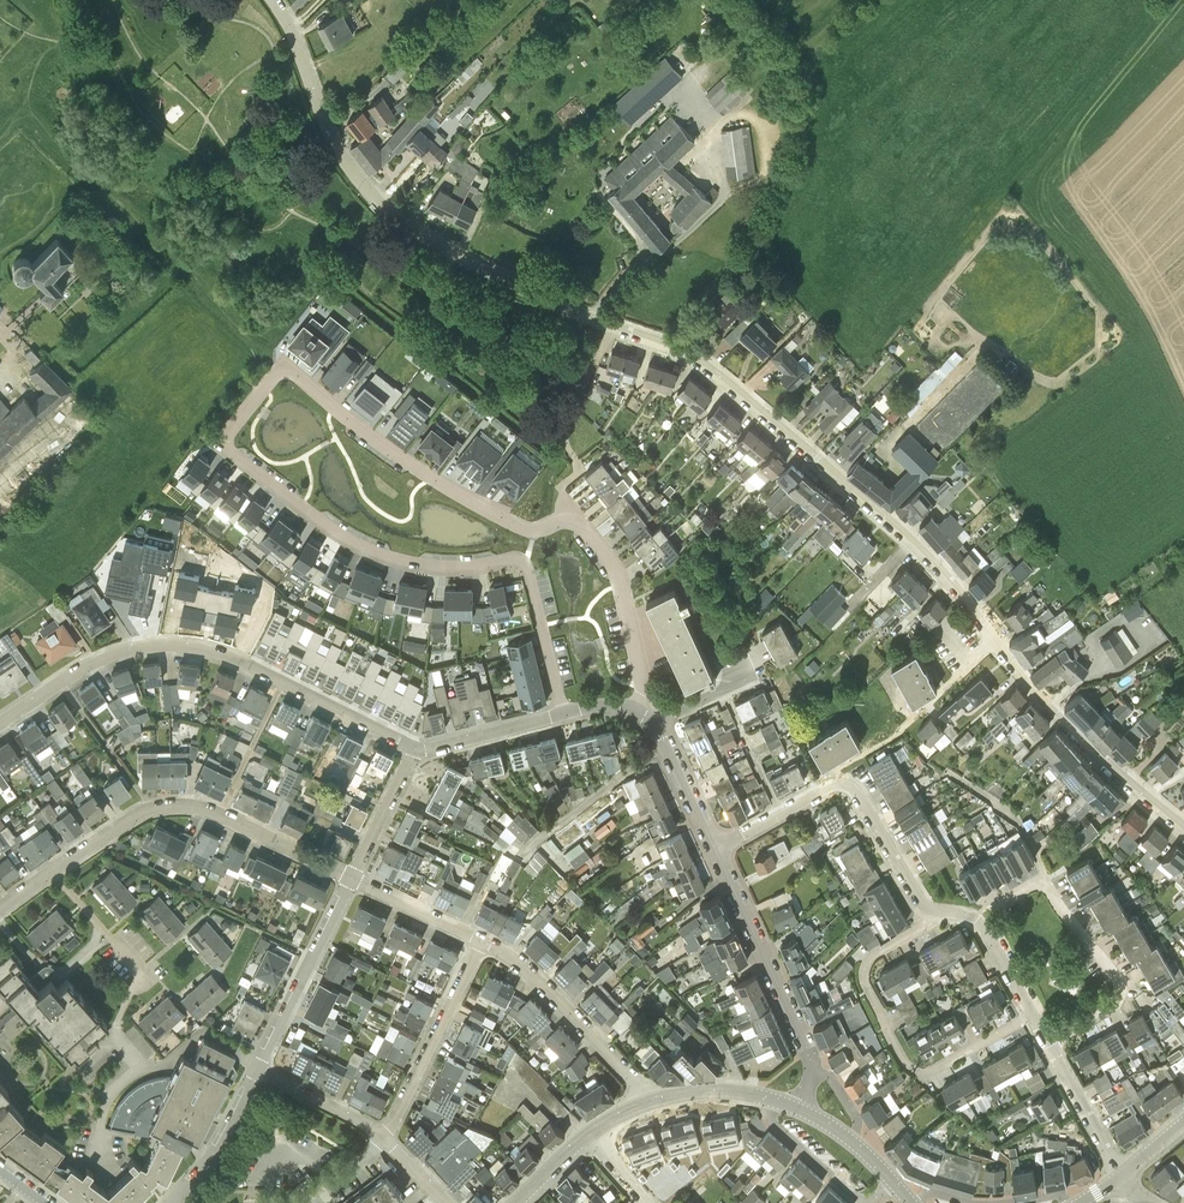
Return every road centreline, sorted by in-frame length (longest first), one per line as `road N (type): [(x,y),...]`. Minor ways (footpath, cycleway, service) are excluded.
road 1 (unclassified): [(1183,827),(1049,706),(927,556),(705,364),(479,266),(388,212),(337,146),(274,0)]
road 2 (residential): [(526,563),(437,567),(360,546),(238,459),(229,432),(274,377),(298,376),(404,463),(533,530)]
road 3 (residential): [(0,720),(78,668),(125,649),(172,645),(222,654),(416,749)]
road 4 (residential): [(0,910),(150,808),(171,805),(199,806),(352,878)]
road 5 (residential): [(1032,1015),(932,1071),(909,1066),(864,968),(916,930),(930,909)]
road 6 (residential): [(1047,1045),(1112,1001),(1120,986),(1046,877),(999,899)]
road 7 (residential): [(635,710),(642,679),(614,568),(577,523),(533,530)]
road 8 (residential): [(814,1071),(718,848)]
road 9 (residential): [(482,940),(527,971),(650,1102)]
road 10 (residential): [(384,1139),(482,940)]
road 11 (residential): [(257,1070),(352,878)]
road 12 (residential): [(766,1098),(773,1122),(856,1198),(876,1199),(896,1183)]
road 13 (residential): [(1032,1015),(982,924),(930,909)]
road 14 (residential): [(174,1202),(257,1070)]
road 15 (residential): [(526,563),(565,713)]
road 16 (residential): [(416,749),(565,713)]
road 17 (residential): [(930,909),(844,784)]
road 18 (residential): [(1121,1175),(1047,1045)]
road 19 (residential): [(384,1139),(257,1070)]
road 20 (residential): [(352,878),(482,940)]
road 21 (residential): [(352,878),(416,749)]
road 22 (residential): [(718,848),(844,784)]
road 23 (residential): [(718,848),(666,739)]

